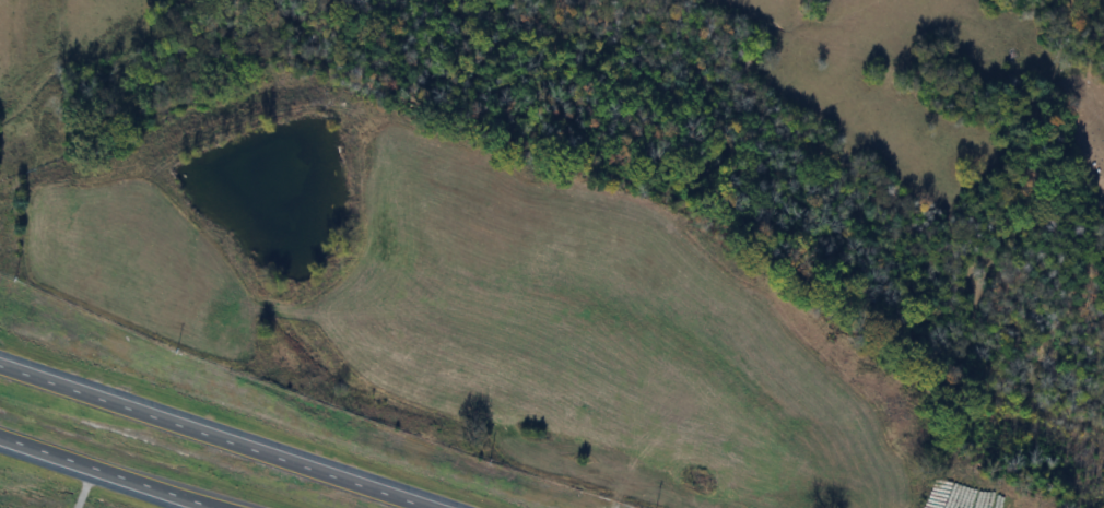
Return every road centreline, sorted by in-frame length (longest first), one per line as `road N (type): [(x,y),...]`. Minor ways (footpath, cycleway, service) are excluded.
road 1 (trunk): [(432,507),(0,365)]
road 2 (trunk): [(0,441),(208,507)]

